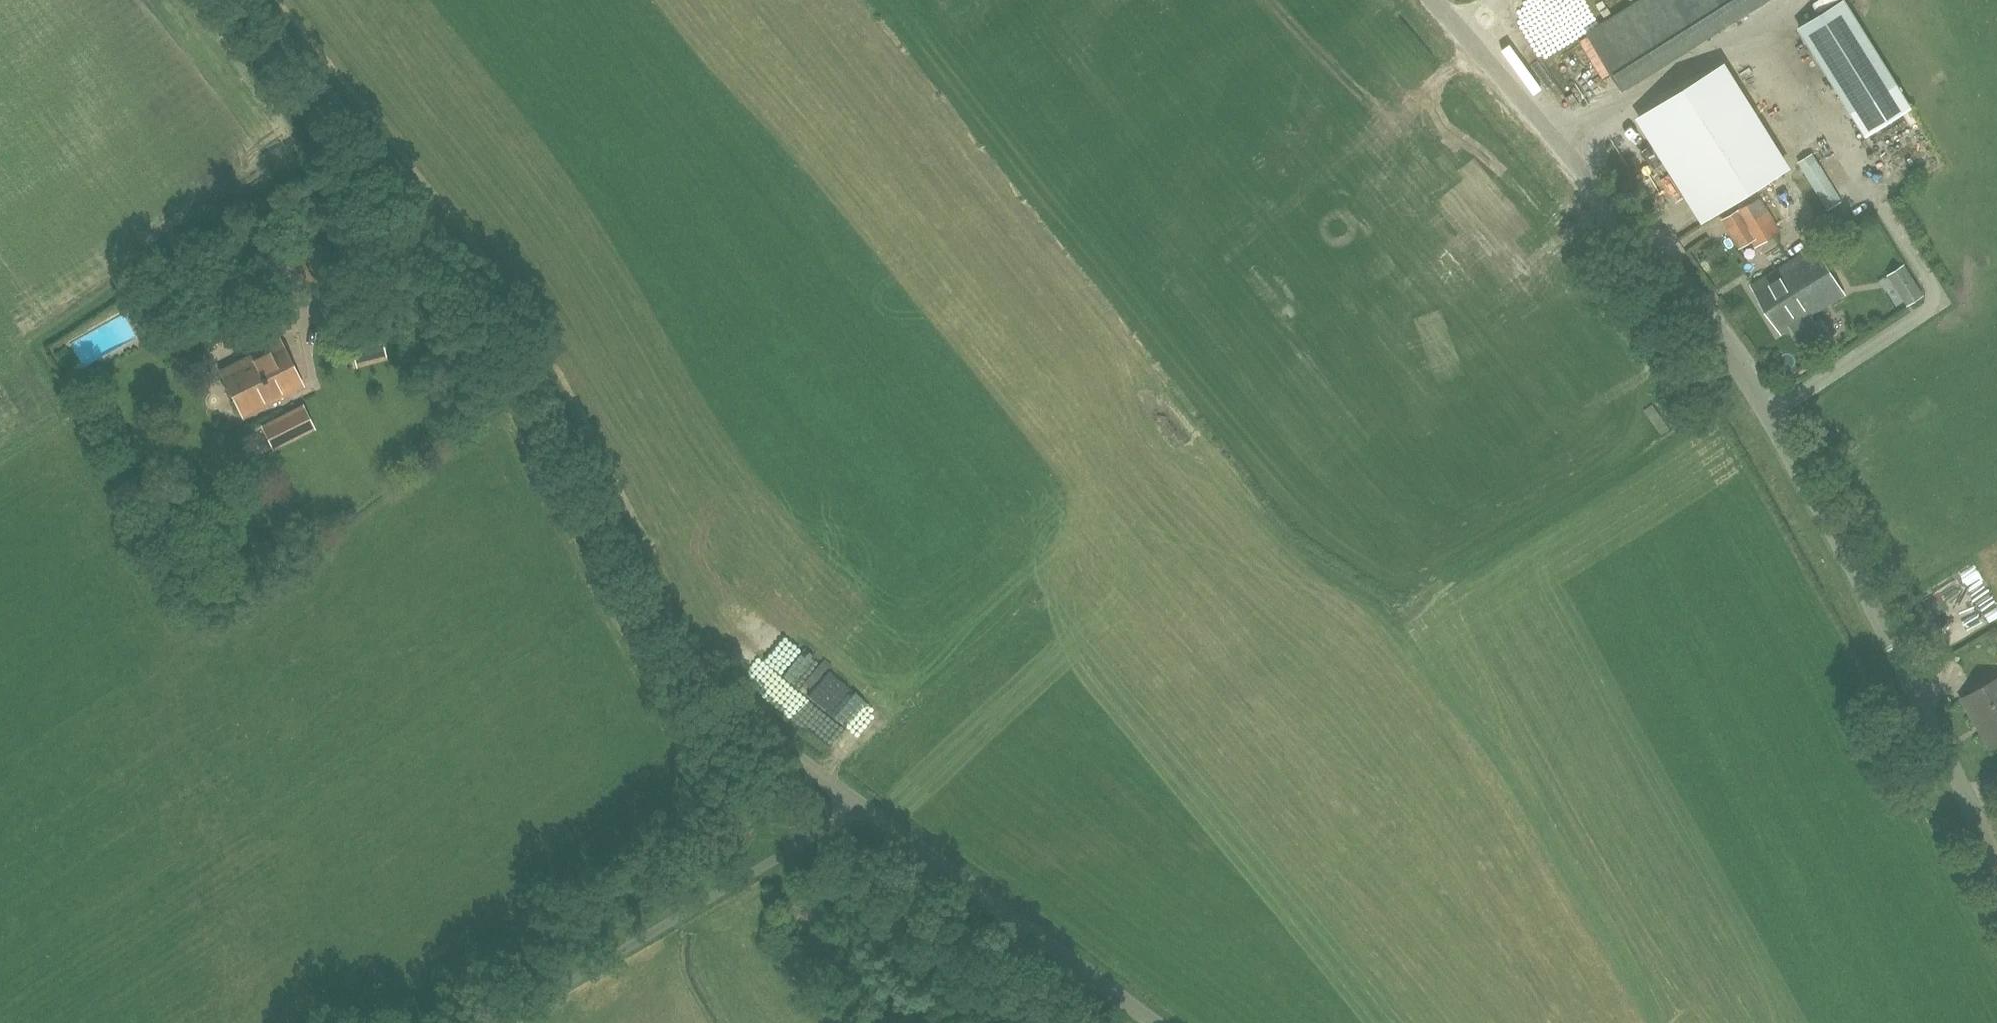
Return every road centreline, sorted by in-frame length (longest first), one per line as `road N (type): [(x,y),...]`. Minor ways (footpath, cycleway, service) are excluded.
road 1 (unclassified): [(1156,1022),(791,753),(699,666),(498,308),(251,0)]
road 2 (unclassified): [(1996,869),(1790,451),(1714,336),(1640,241),(1423,0)]

